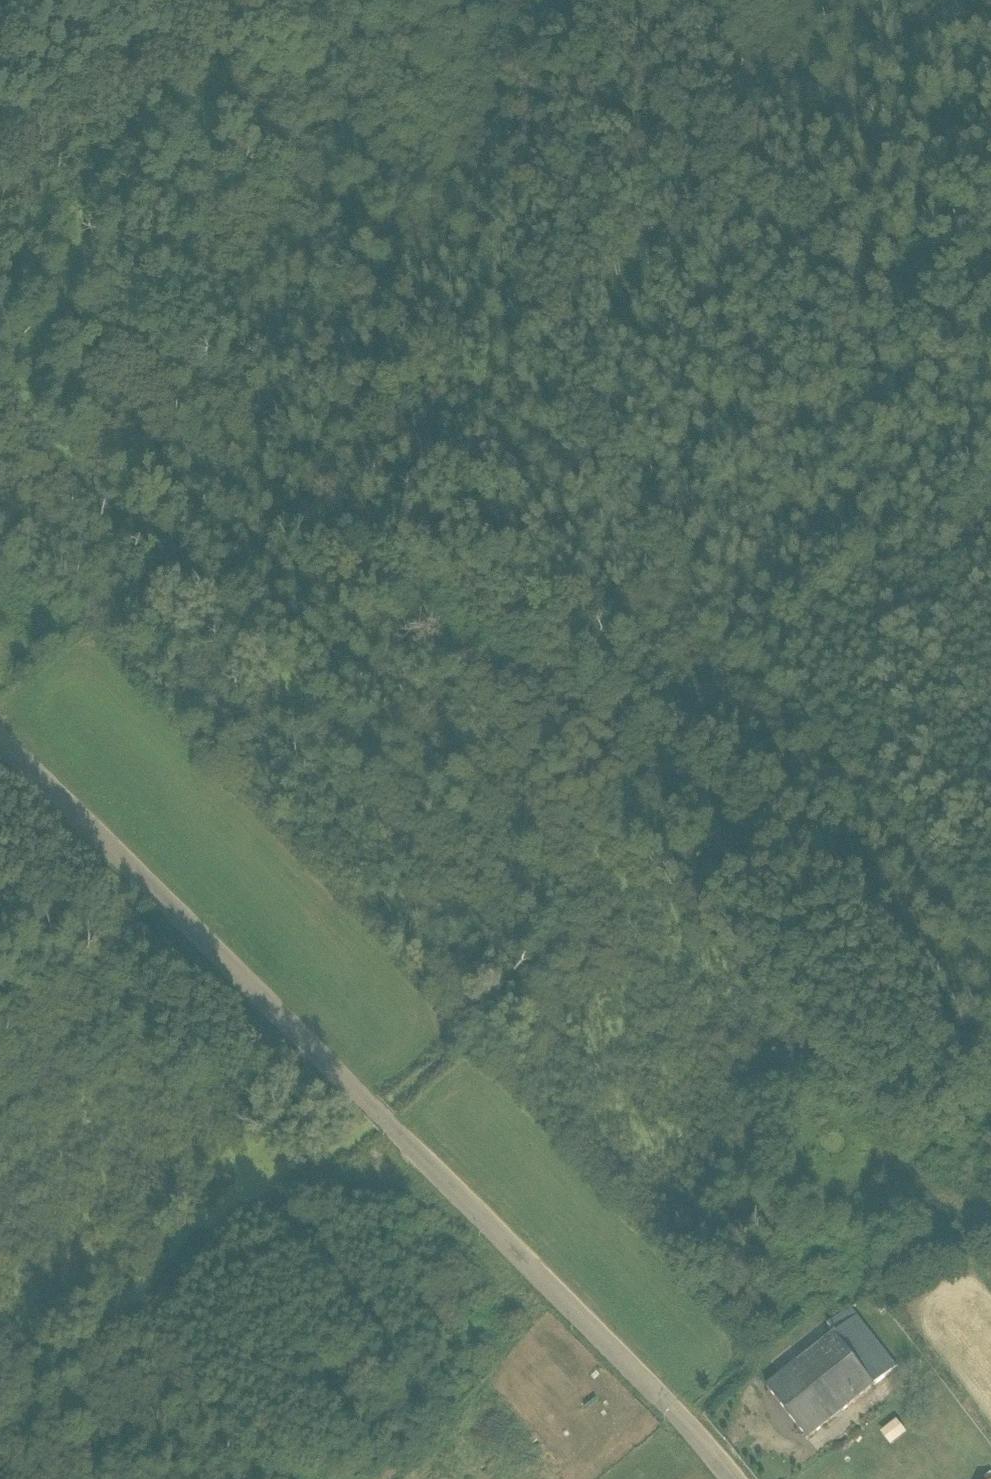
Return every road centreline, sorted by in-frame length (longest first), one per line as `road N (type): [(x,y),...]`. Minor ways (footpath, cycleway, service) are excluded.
road 1 (tertiary): [(731,1478),(679,1415),(0,752)]

